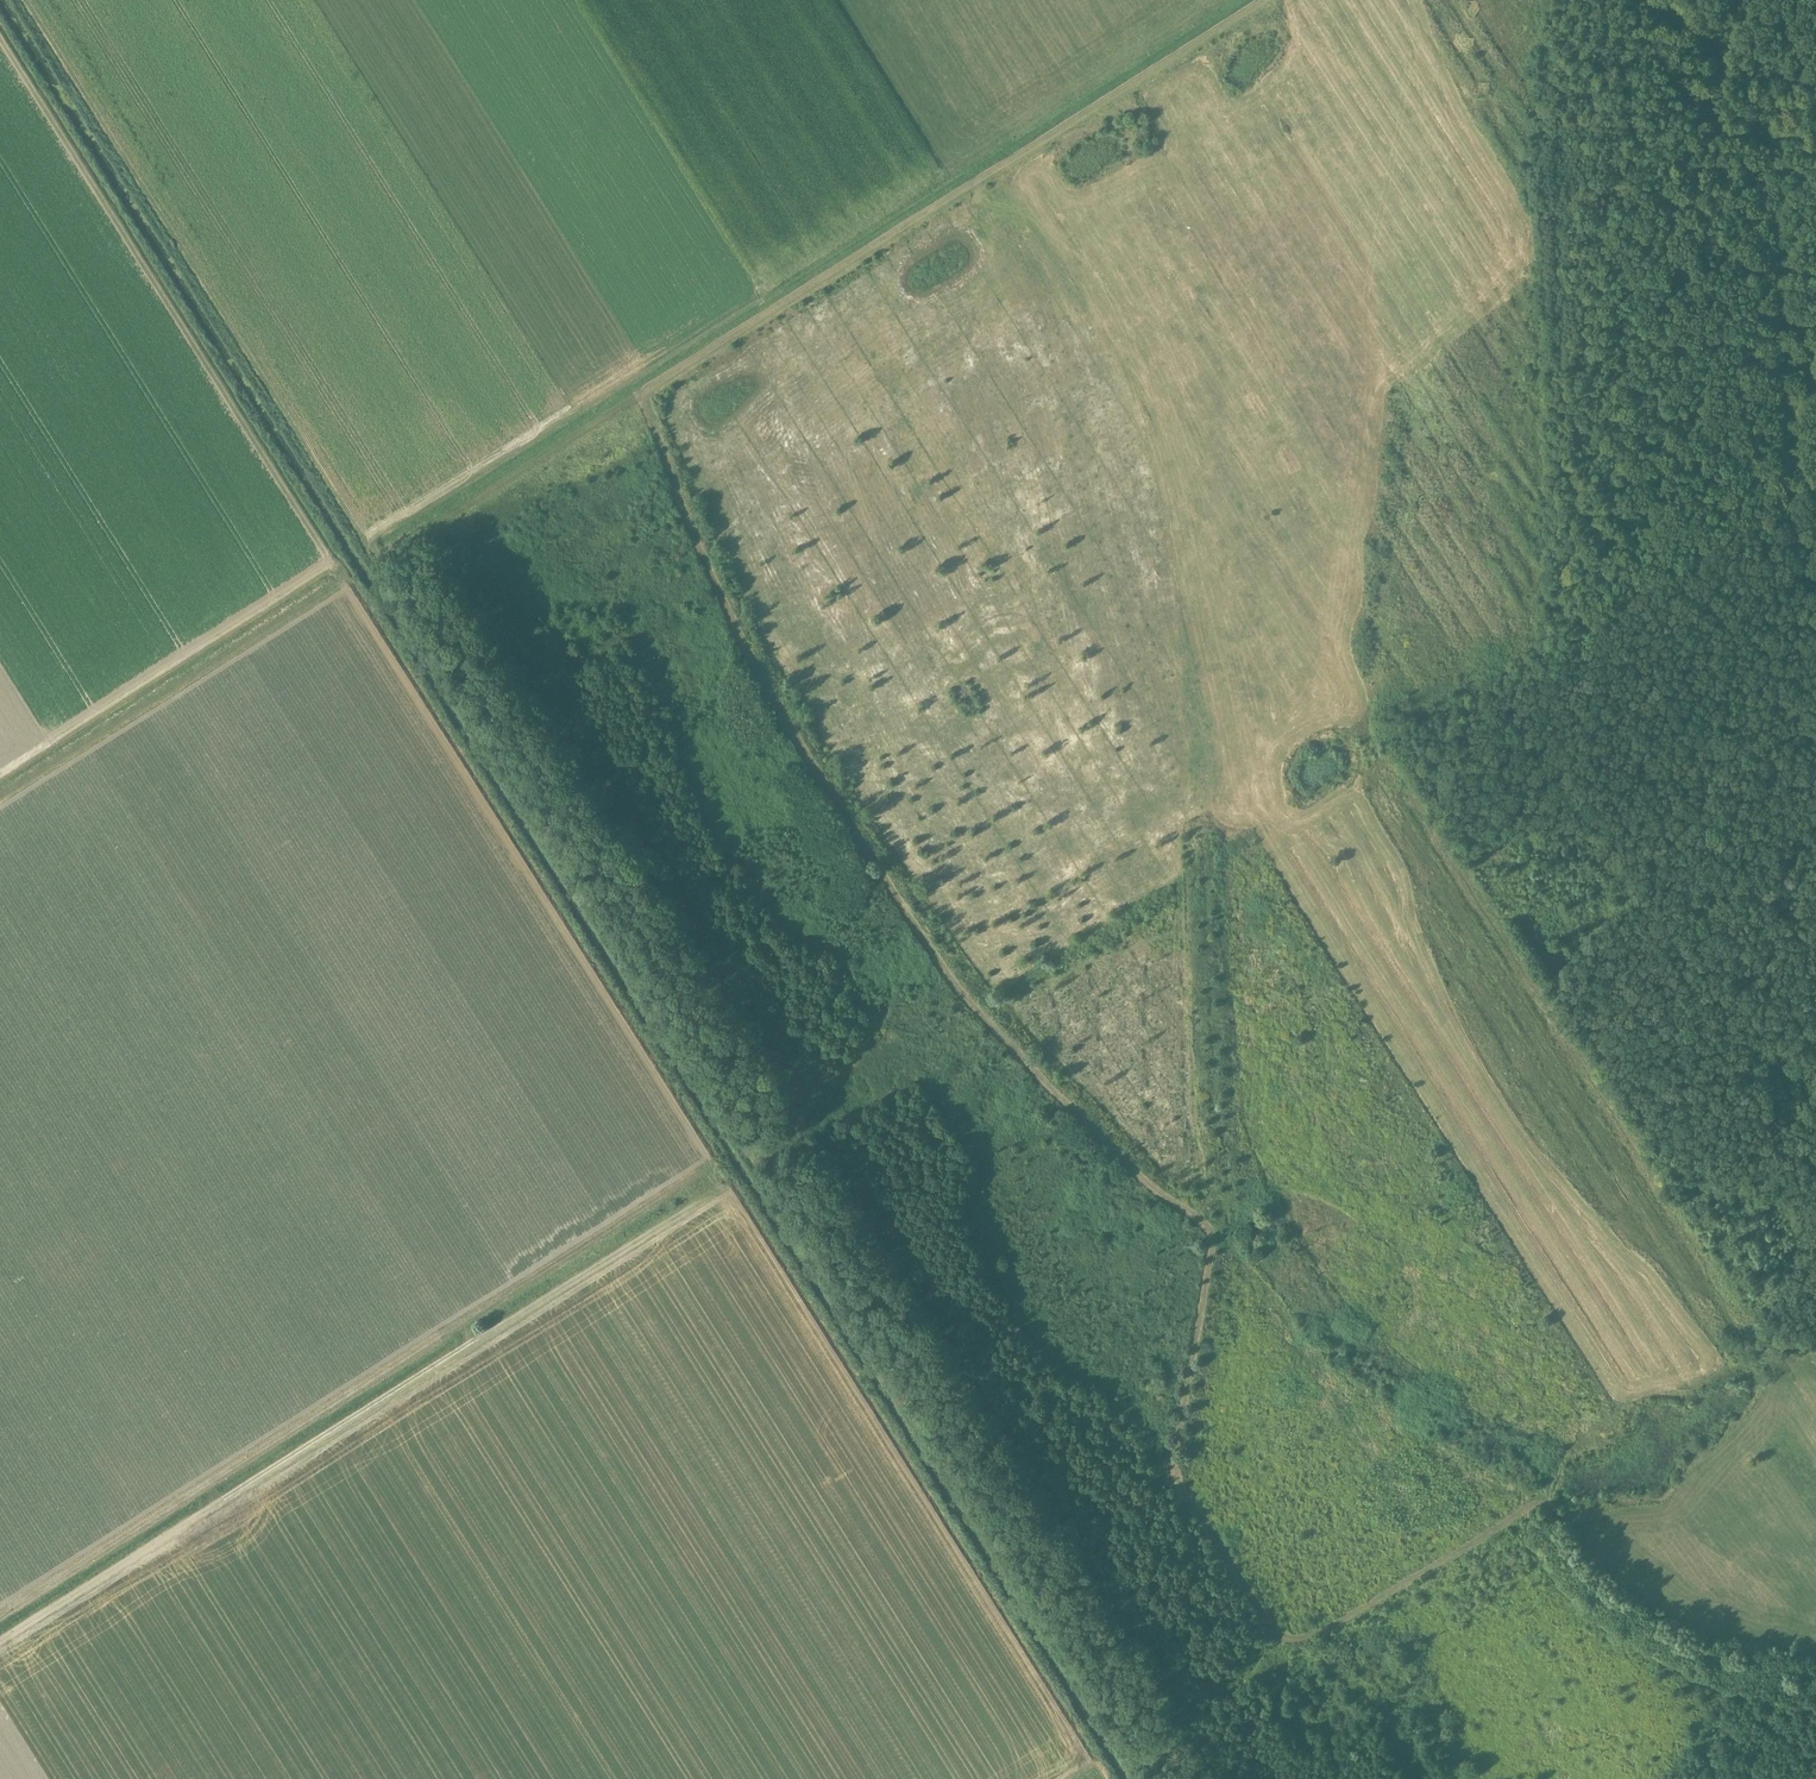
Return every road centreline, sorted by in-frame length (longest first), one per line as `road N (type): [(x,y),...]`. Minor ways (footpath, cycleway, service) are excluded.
road 1 (track): [(640,394),(711,575),(768,688),(948,973),(1130,1167),(1209,1228),(1177,1468),(1186,1499),(1272,1629),(1284,1640),(1308,1637),(1433,1567),(1547,1496),(1567,1452)]
road 2 (track): [(378,560),(1264,0)]
road 3 (track): [(1815,581),(1793,516),(1781,248),(1786,141),(1815,102)]
road 4 (track): [(1199,818),(1215,1101),(1229,1175),(1224,1196),(1195,1213)]
road 5 (track): [(1645,0),(1713,45),(1718,119),(1786,141)]

